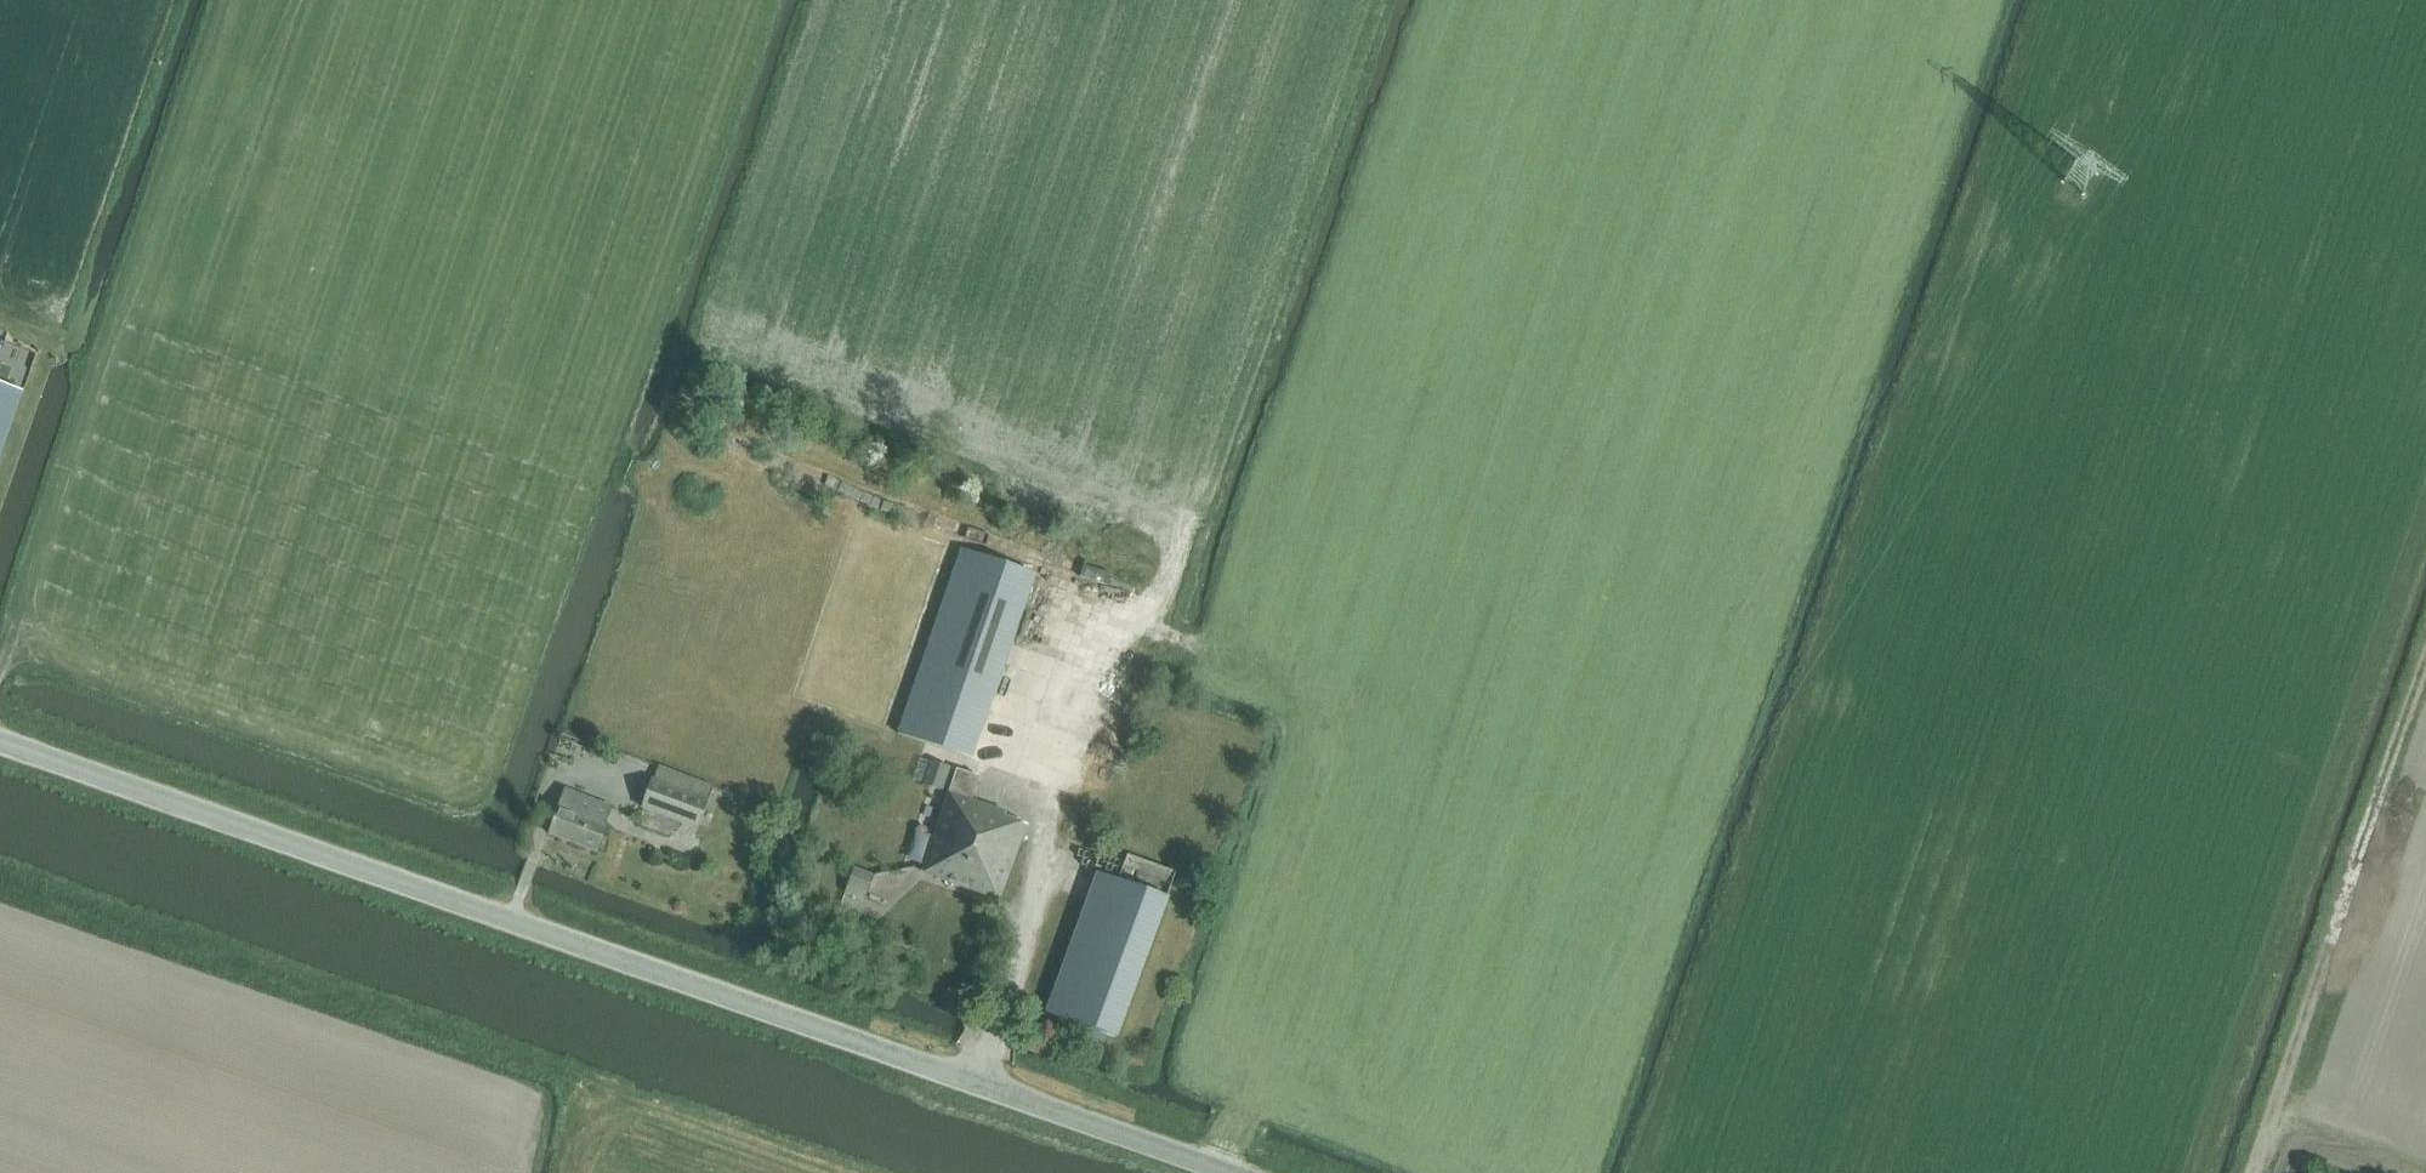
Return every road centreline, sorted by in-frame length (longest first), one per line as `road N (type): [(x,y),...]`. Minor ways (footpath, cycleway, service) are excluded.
road 1 (unclassified): [(1234,1172),(0,742)]

